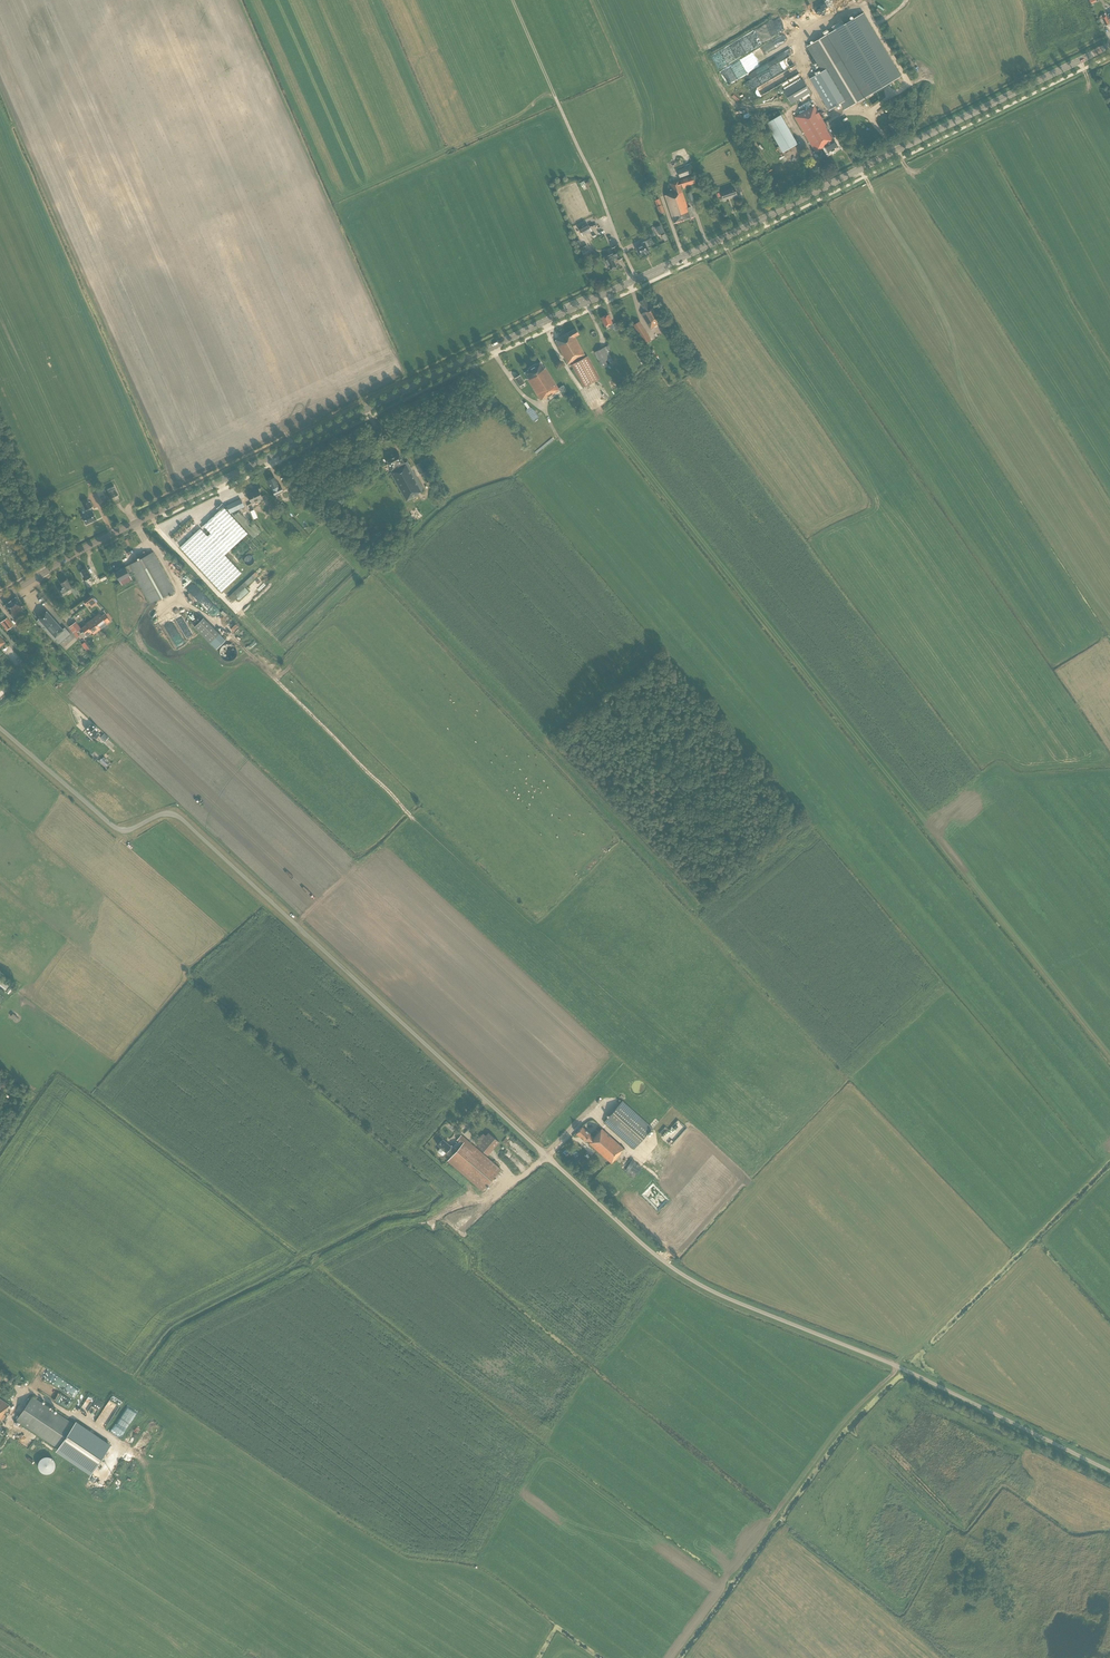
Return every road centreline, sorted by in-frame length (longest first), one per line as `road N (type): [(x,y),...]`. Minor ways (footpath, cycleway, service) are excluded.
road 1 (unclassified): [(1109,1471),(673,1270),(179,817),(161,815),(123,832),(0,729)]
road 2 (tertiary): [(0,599),(159,512),(1109,45)]
road 3 (track): [(233,639),(412,816)]

